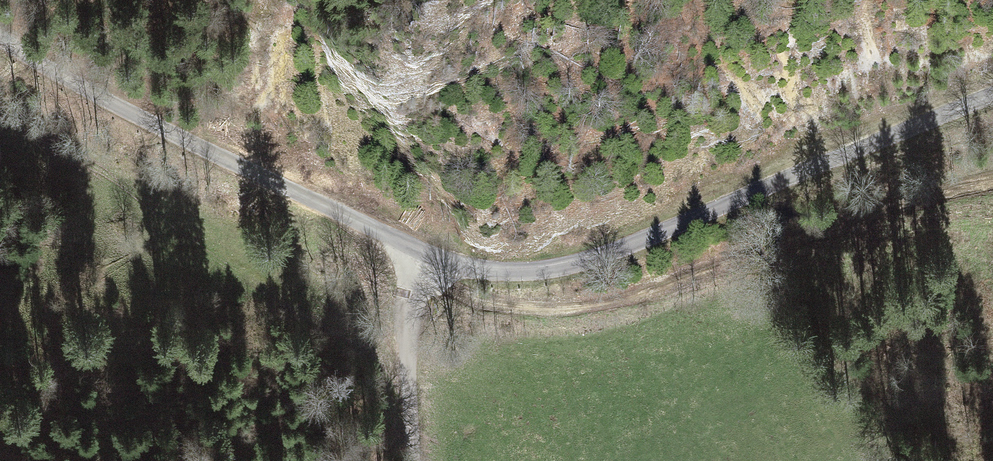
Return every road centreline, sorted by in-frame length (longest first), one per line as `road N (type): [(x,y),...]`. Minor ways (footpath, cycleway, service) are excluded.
road 1 (unclassified): [(0,38),(218,156),(423,253),(494,272),(546,270),(645,241),(992,94)]
road 2 (track): [(992,182),(593,305),(492,303),(440,282),(423,253)]
road 3 (track): [(413,460),(406,346),(423,253)]

